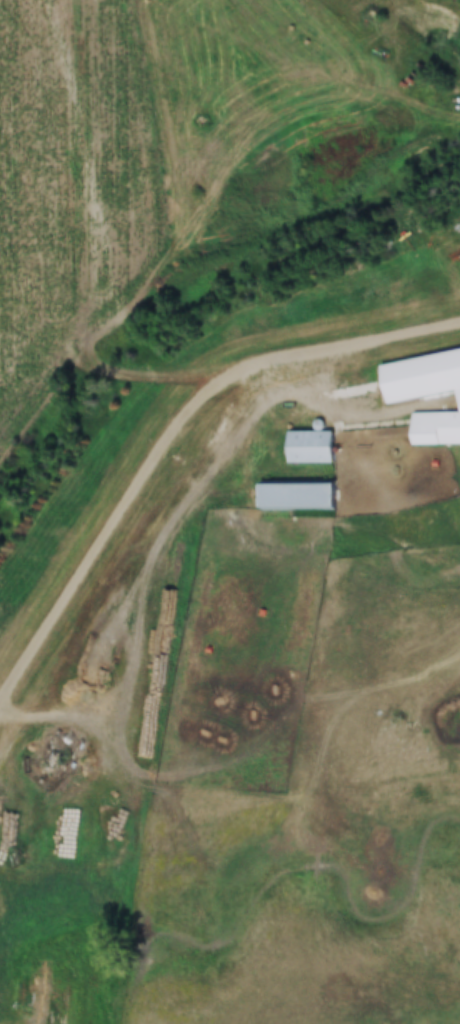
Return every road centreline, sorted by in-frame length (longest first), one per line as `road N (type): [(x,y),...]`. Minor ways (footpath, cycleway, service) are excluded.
road 1 (track): [(277,360),(287,383),(148,502),(123,556),(177,708),(162,786),(174,847),(185,869),(216,895)]
road 2 (track): [(0,713),(107,713),(166,686)]
road 3 (track): [(67,354),(87,369),(185,384),(203,395)]

